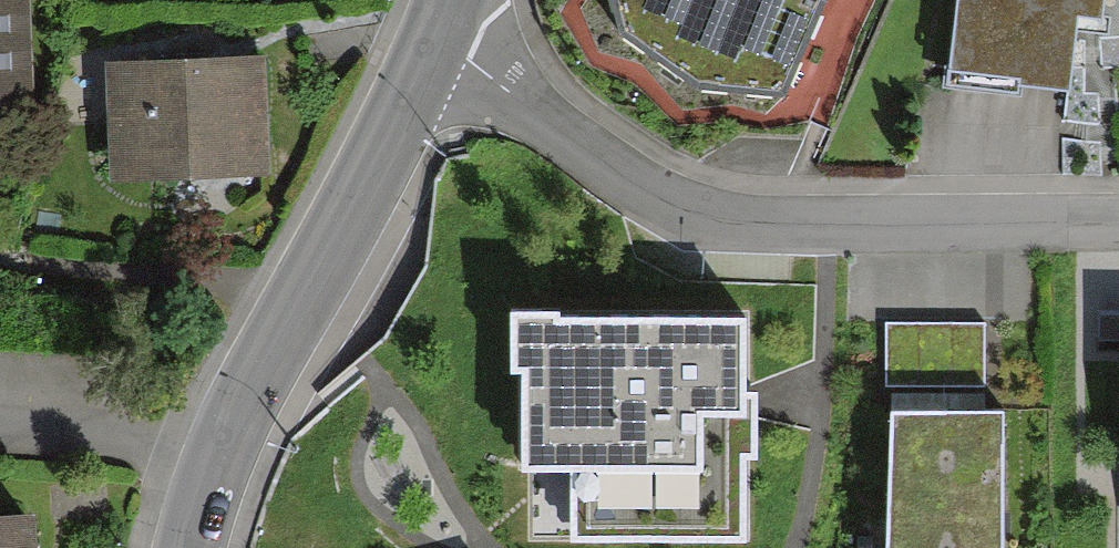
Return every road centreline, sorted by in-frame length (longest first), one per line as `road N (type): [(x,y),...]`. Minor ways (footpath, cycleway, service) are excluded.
road 1 (residential): [(443,40),(618,172),(733,215),(1118,216)]
road 2 (residential): [(443,40),(269,341),(211,457)]
road 3 (residential): [(211,457),(90,399),(0,397)]

